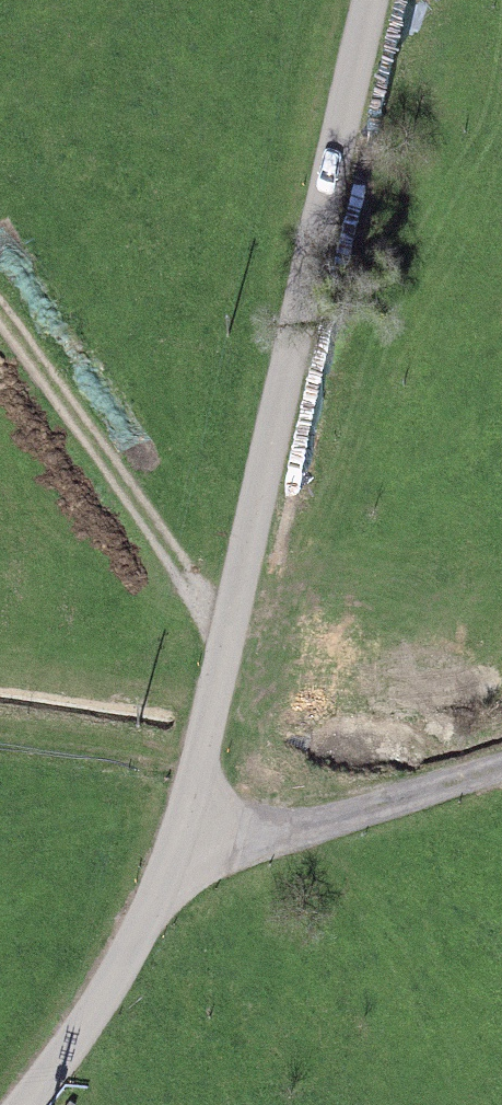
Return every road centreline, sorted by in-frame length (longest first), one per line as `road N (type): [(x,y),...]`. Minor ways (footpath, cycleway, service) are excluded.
road 1 (unclassified): [(23,1104),(188,861),(382,0)]
road 2 (track): [(0,328),(239,634)]
road 3 (track): [(501,767),(188,861)]

